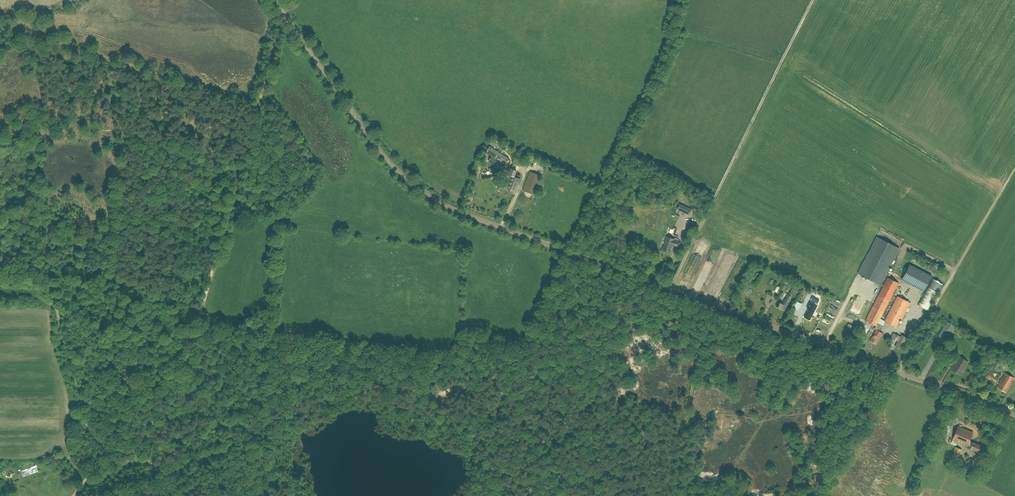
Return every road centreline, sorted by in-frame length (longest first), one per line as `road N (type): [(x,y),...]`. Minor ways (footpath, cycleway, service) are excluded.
road 1 (tertiary): [(1014,415),(441,202),(376,145),(274,0)]
road 2 (track): [(73,495),(194,331),(258,108)]
road 3 (track): [(813,0),(669,289)]
road 4 (track): [(695,495),(690,425),(703,302)]

